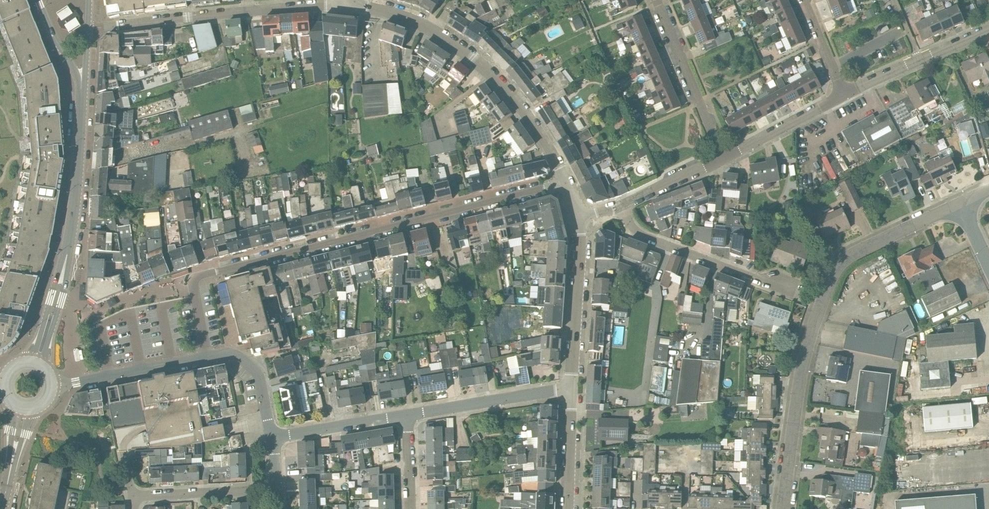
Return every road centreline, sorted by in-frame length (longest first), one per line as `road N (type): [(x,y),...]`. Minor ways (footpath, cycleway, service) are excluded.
road 1 (residential): [(782,508),(804,345),(833,261),(959,203)]
road 2 (residential): [(567,181),(240,266)]
road 3 (residential): [(567,181),(533,124),(473,59),(419,23),(352,3)]
road 4 (tertiary): [(35,363),(71,236),(83,84)]
road 5 (residential): [(767,279),(633,232),(616,206)]
road 6 (residential): [(571,389),(579,217)]
road 7 (residential): [(718,158),(655,0)]
road 8 (residential): [(408,415),(571,389)]
road 9 (residential): [(88,29),(250,9)]
road 10 (residential): [(842,97),(988,29)]
road 11 (residential): [(51,384),(207,357)]
road 12 (residential): [(133,508),(141,495),(278,489)]
road 13 (residential): [(718,158),(842,97)]
road 14 (residential): [(273,438),(408,415)]
road 15 (residential): [(207,357),(194,279),(240,266)]
road 16 (residential): [(567,508),(571,389)]

